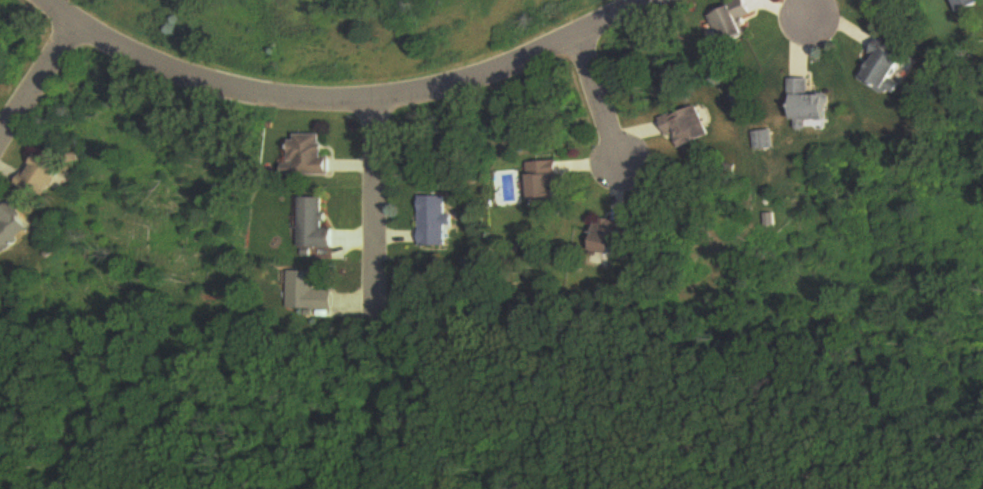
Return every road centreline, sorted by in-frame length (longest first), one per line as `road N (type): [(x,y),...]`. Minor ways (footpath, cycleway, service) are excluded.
road 1 (residential): [(54,0),(203,82),(307,105),(375,104),(441,91),(658,0)]
road 2 (residential): [(375,104),(378,337)]
road 3 (residential): [(73,17),(0,142)]
road 4 (residential): [(576,36),(619,161)]

